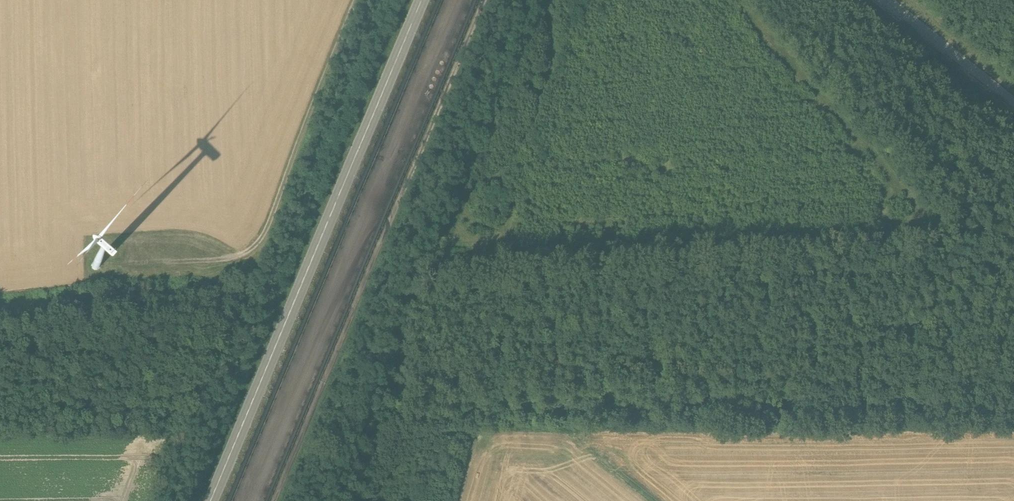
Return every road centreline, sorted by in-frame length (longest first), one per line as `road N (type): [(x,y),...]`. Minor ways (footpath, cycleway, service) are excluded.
road 1 (track): [(355,0),(248,254)]
road 2 (track): [(1013,104),(885,0)]

